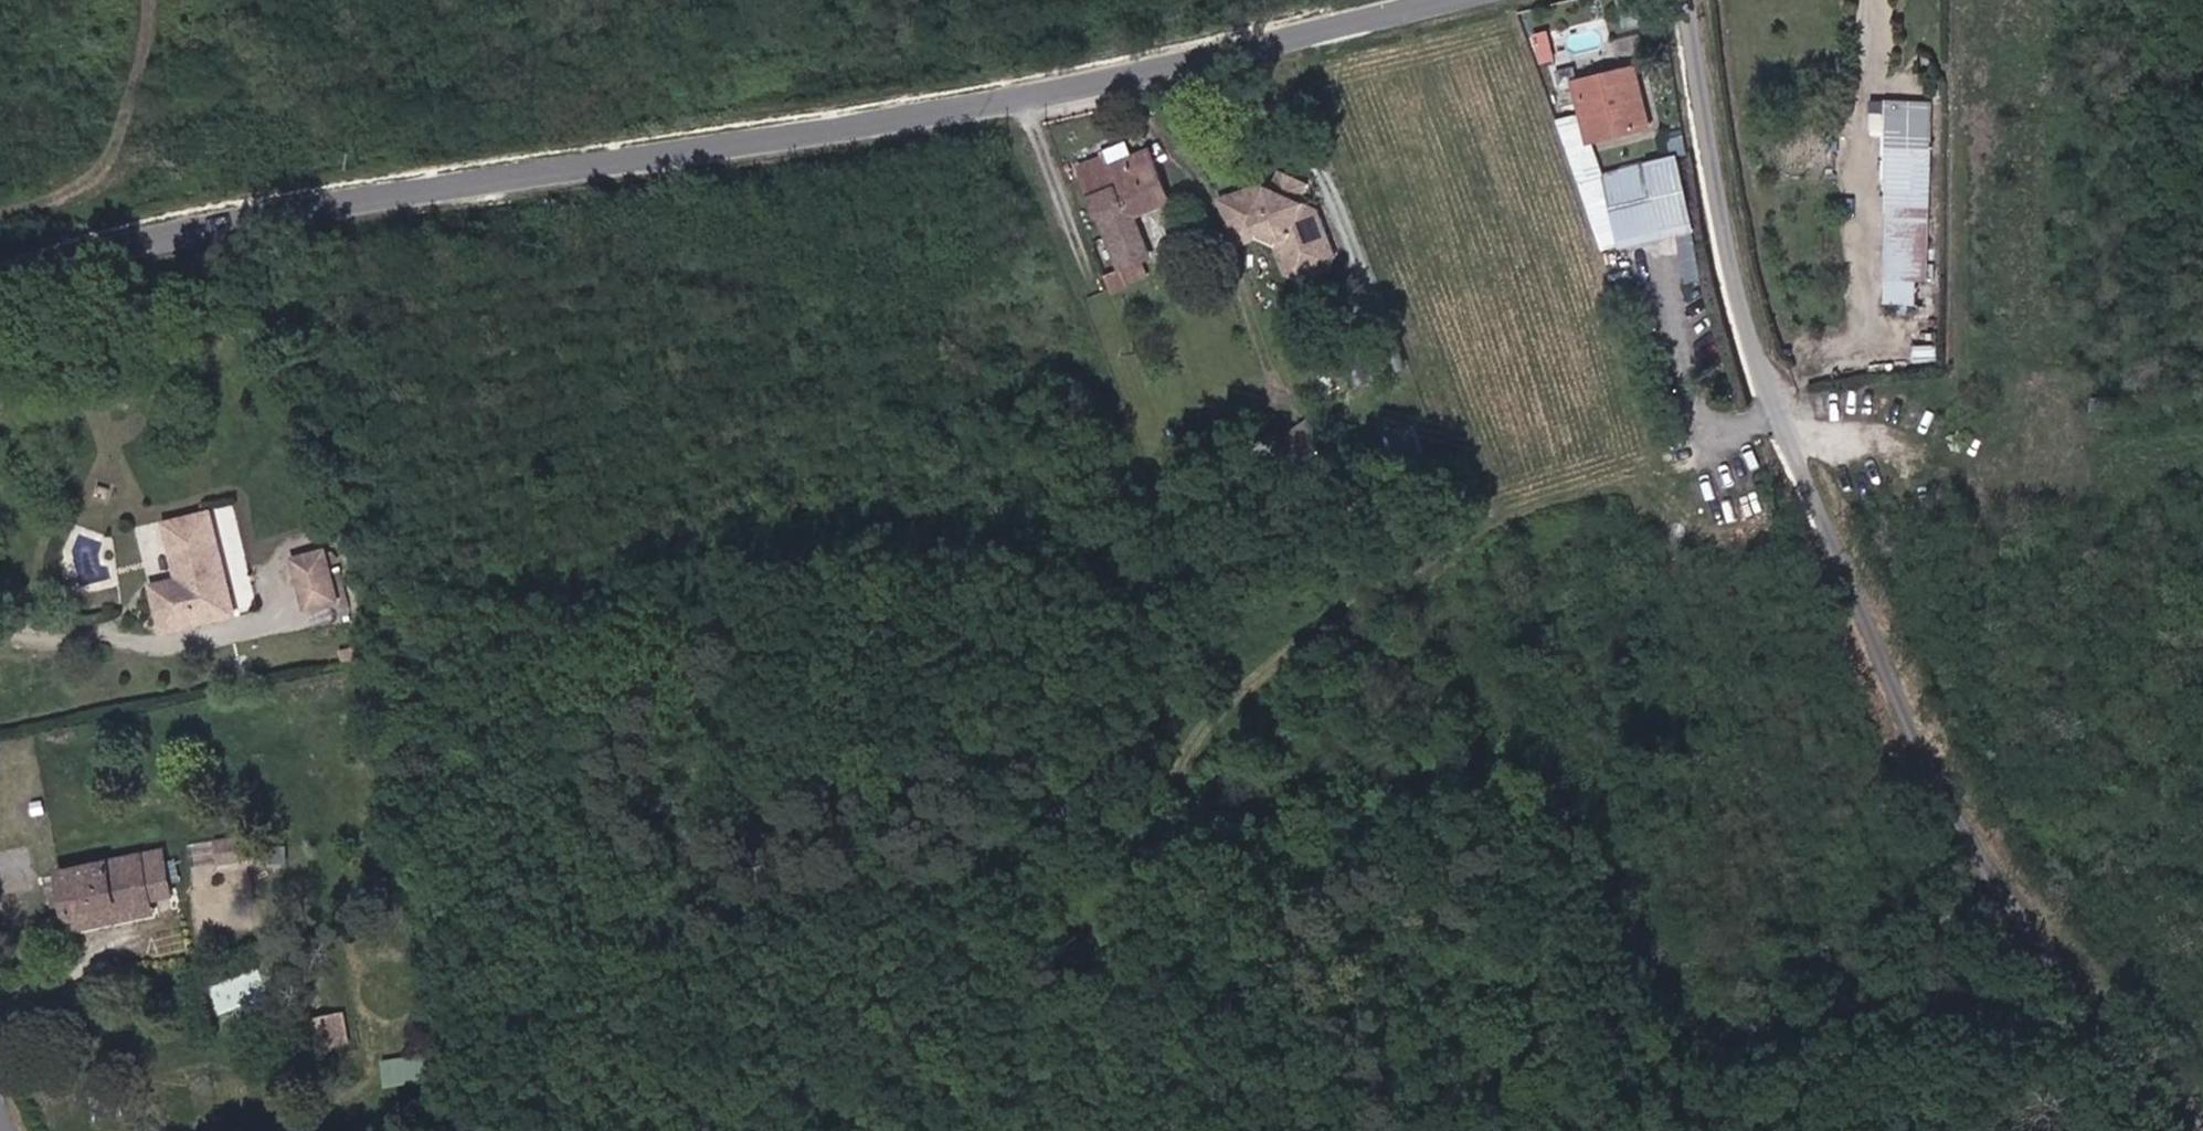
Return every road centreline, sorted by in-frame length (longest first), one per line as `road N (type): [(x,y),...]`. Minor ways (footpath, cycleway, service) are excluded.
road 1 (tertiary): [(1467,0),(510,180),(0,298)]
road 2 (residential): [(1690,0),(1737,341),(1955,822),(2202,1129)]

